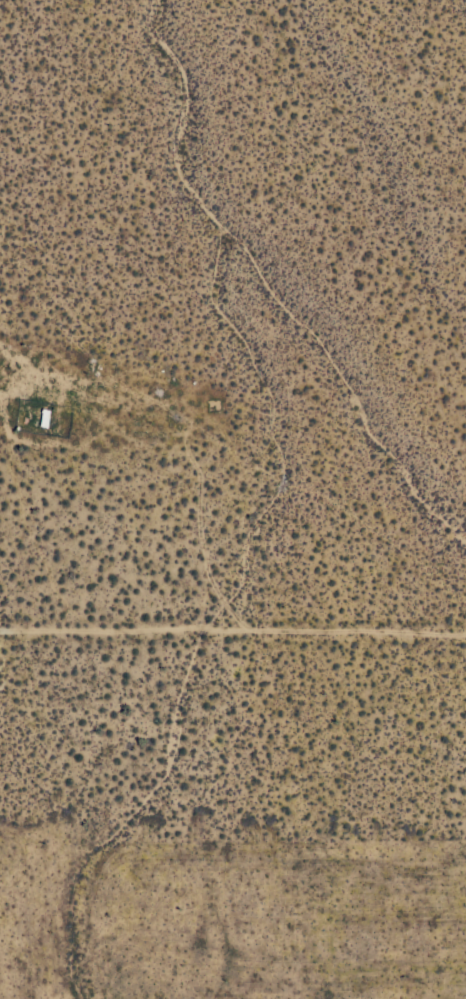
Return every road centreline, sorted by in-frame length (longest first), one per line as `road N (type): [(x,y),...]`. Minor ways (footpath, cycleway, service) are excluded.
road 1 (residential): [(0,629),(379,627),(465,636)]

